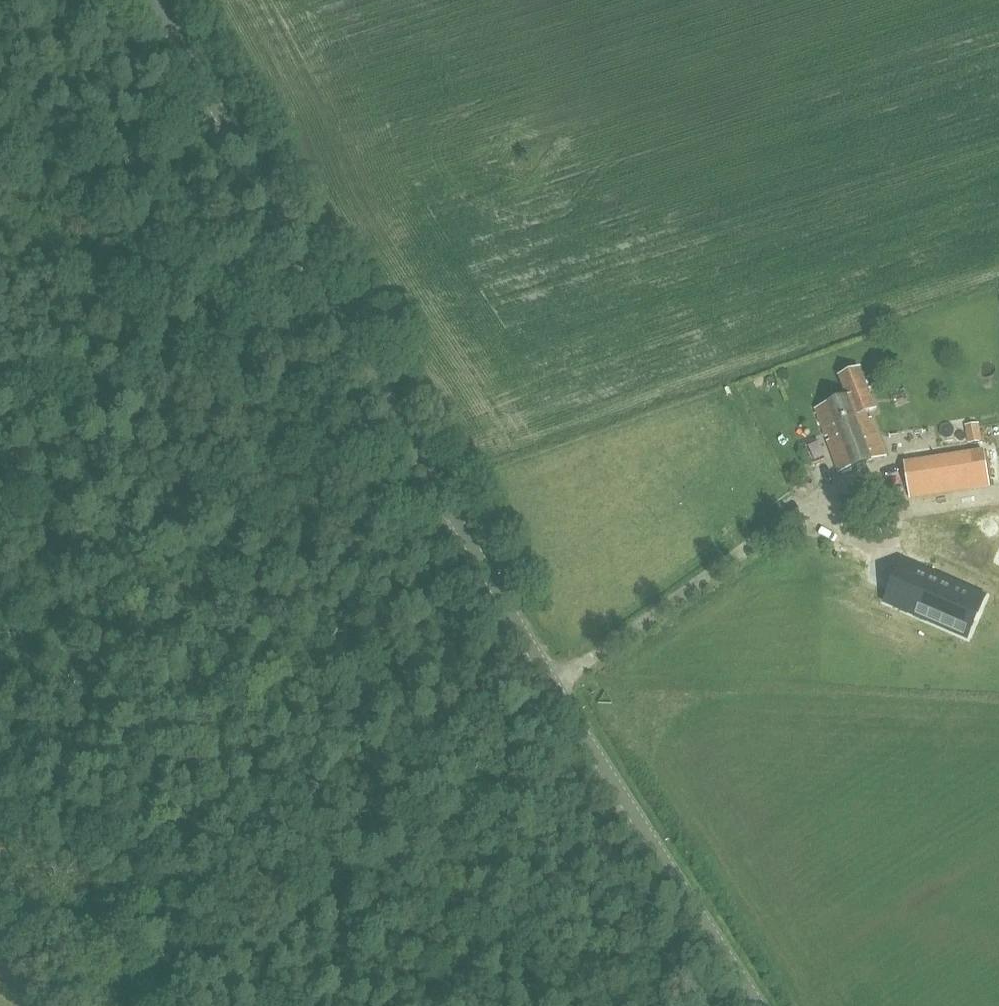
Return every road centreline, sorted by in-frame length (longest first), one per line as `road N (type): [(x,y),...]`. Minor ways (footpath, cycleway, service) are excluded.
road 1 (unclassified): [(757,1005),(489,582),(153,0)]

